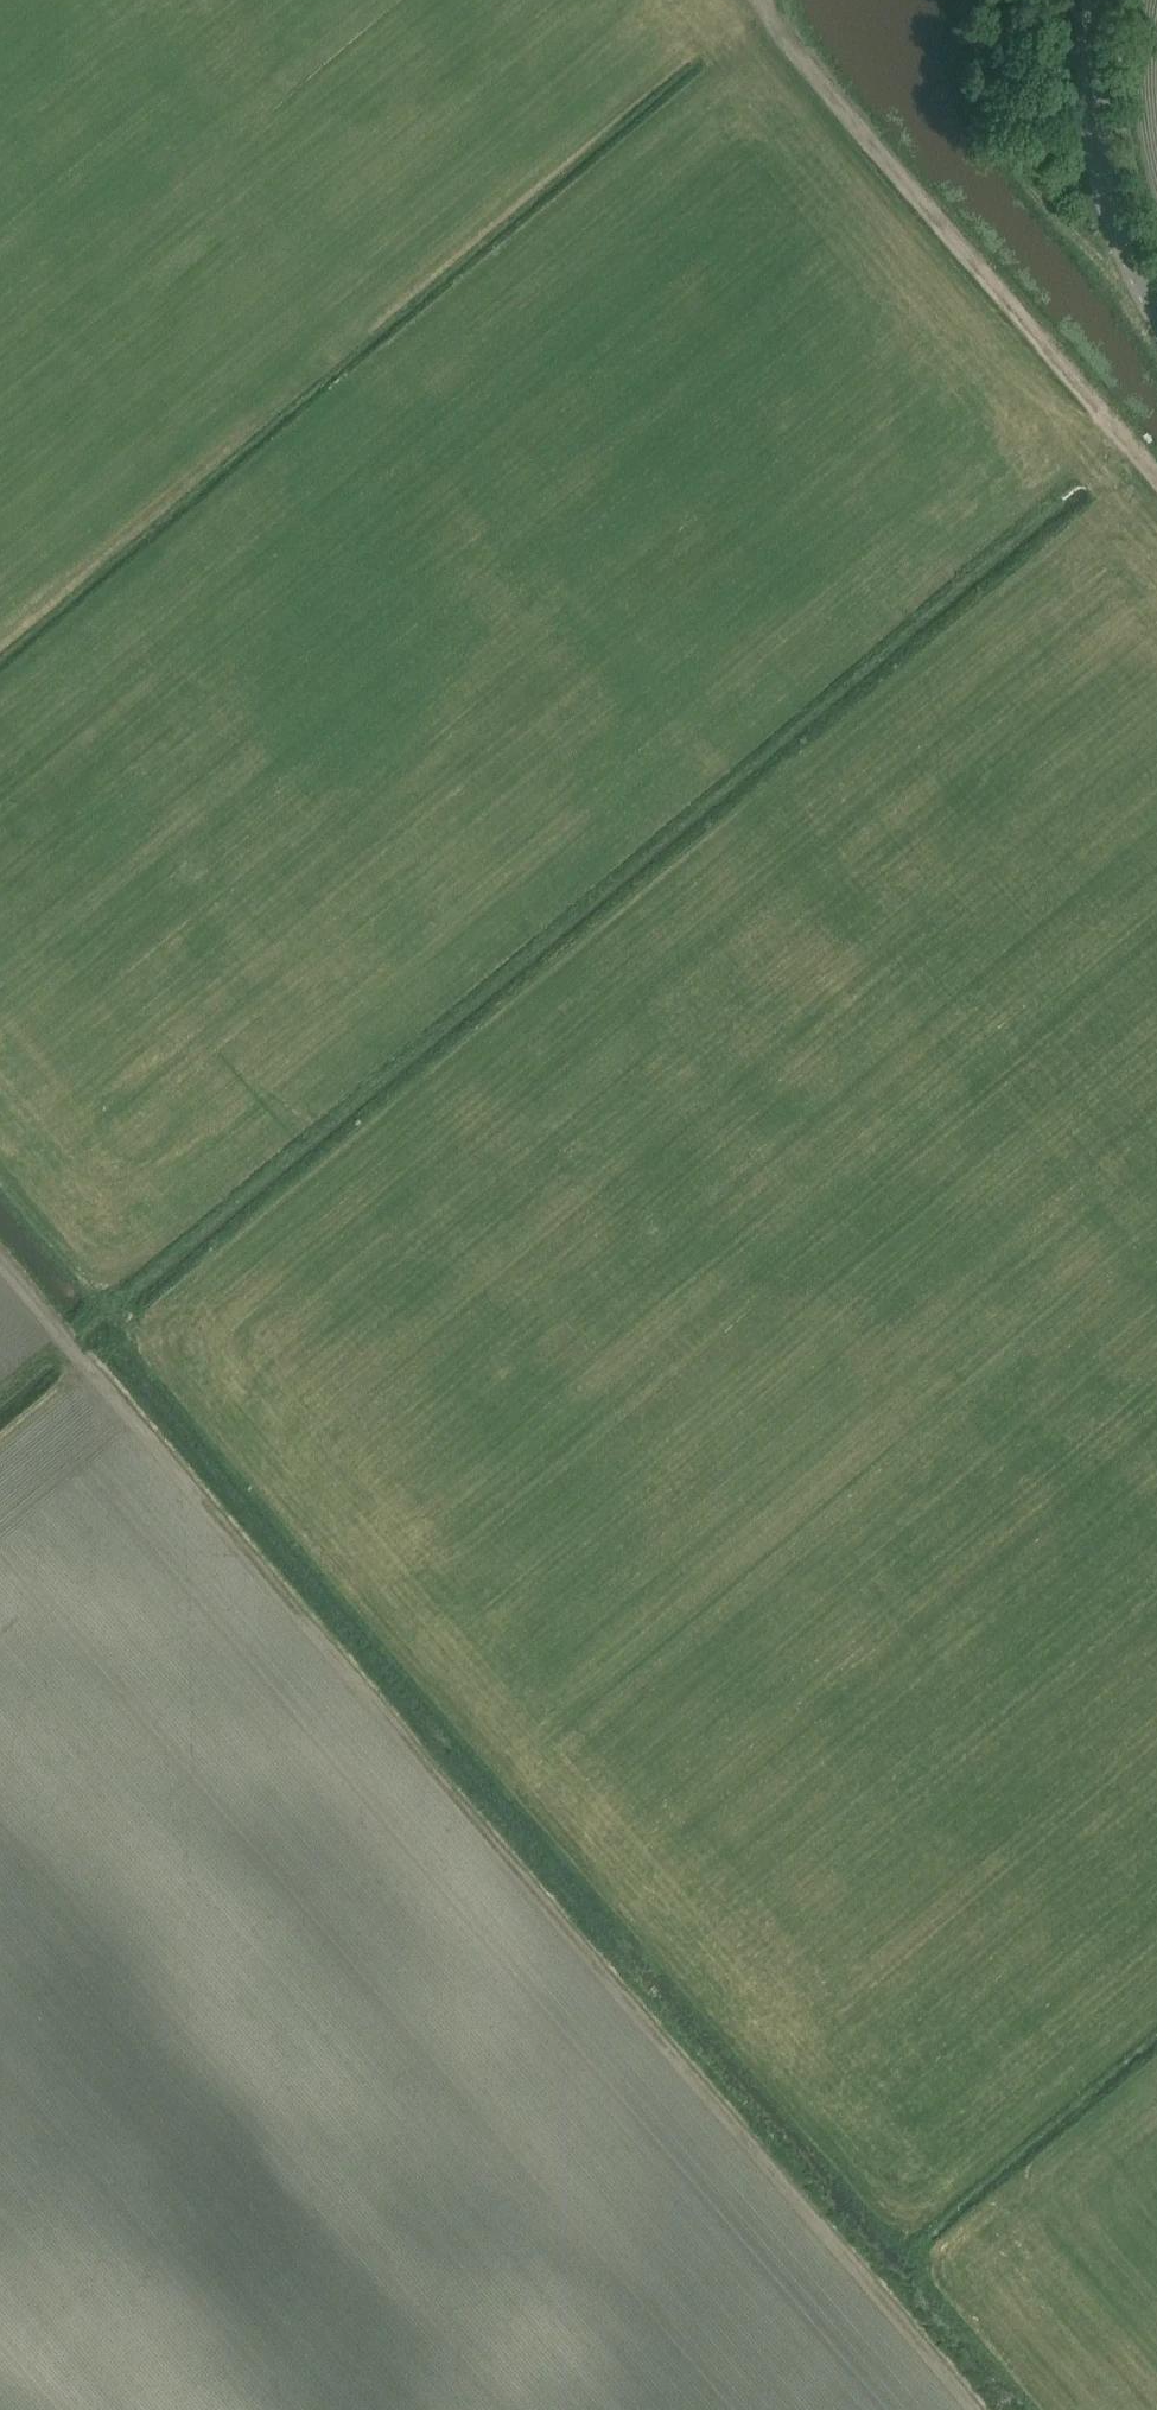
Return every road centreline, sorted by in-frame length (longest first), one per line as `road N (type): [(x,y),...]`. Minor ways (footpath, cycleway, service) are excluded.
road 1 (track): [(1156,476),(758,0)]
road 2 (tertiary): [(1156,304),(1123,232),(1102,153),(1098,79),(1106,0)]

